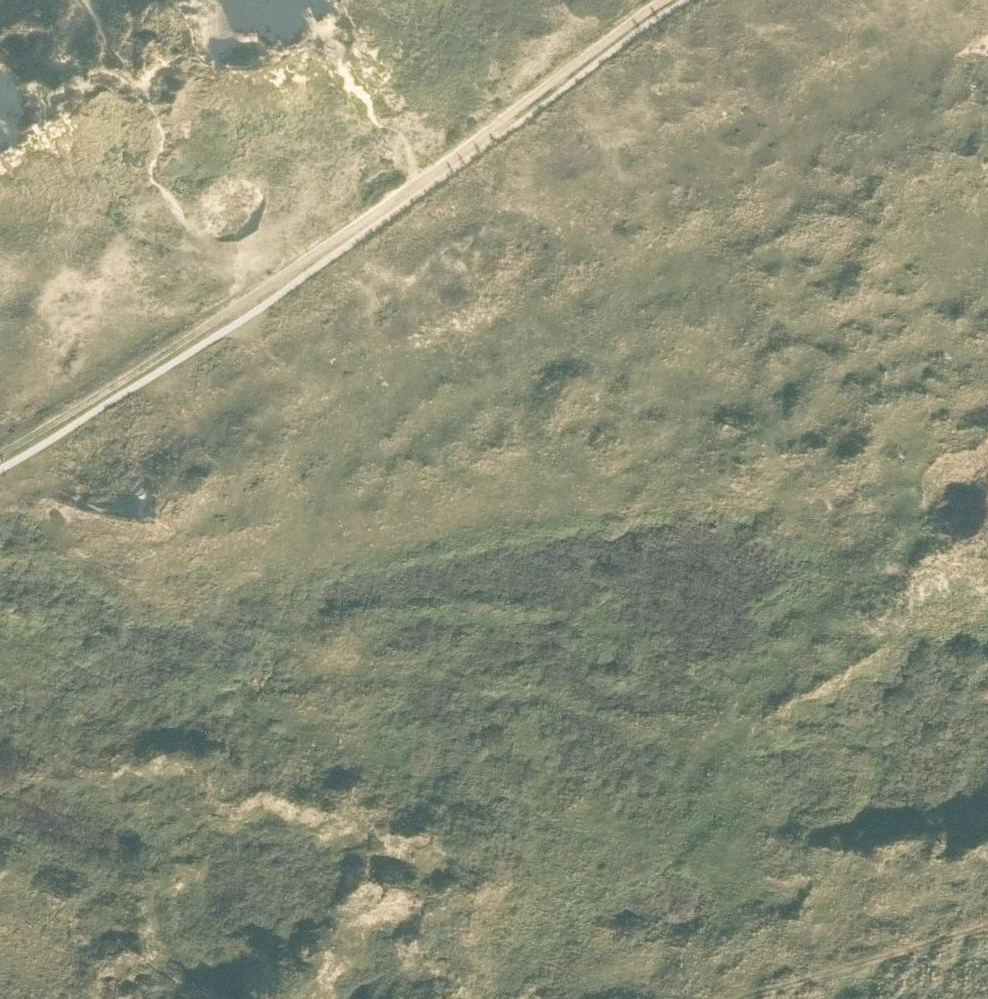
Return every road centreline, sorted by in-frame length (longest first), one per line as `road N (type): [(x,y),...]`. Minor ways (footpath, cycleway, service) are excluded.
road 1 (track): [(660,0),(262,288),(0,453)]

